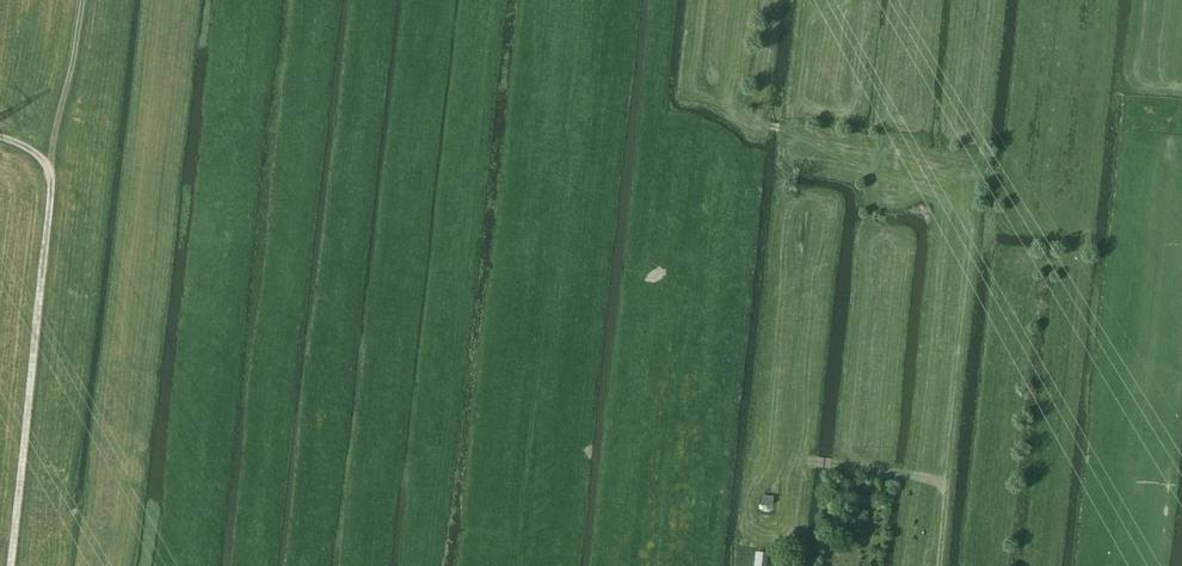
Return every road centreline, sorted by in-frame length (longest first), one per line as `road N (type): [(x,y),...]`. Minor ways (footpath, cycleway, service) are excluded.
road 1 (track): [(9,553),(49,164)]
road 2 (track): [(49,164),(80,0)]

